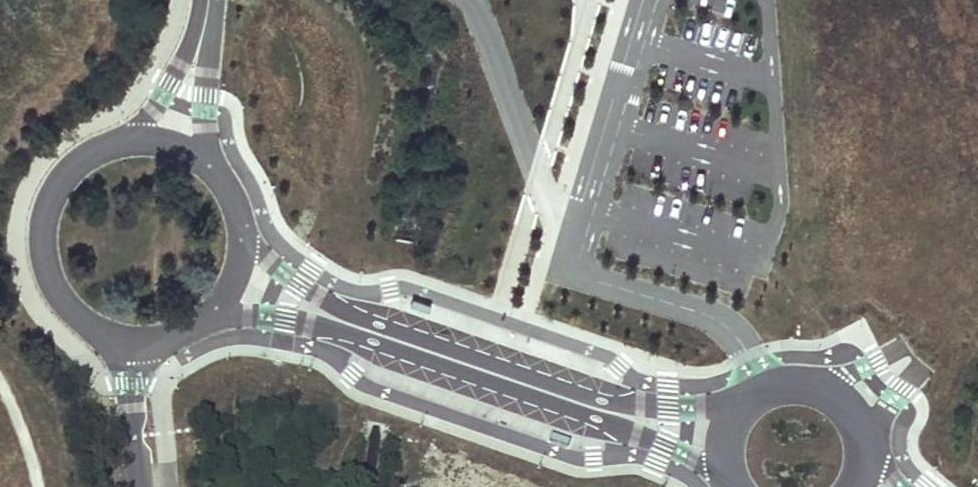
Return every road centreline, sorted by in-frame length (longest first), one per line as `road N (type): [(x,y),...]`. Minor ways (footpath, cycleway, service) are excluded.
road 1 (unclassified): [(204,323),(288,320),(364,339),(682,454),(730,486)]
road 2 (unclassified): [(753,405),(688,410),(597,399),(393,331),(283,274),(243,232)]
road 3 (unclassified): [(127,142),(70,170),(41,227),(41,259),(71,316),(128,343)]
road 4 (unclassified): [(210,168),(206,17)]
road 5 (unclassified): [(206,17),(163,98),(127,142)]
road 6 (unclassified): [(128,343),(139,486)]
road 7 (residential): [(862,443),(838,404),(817,393),(793,390),(753,405)]

